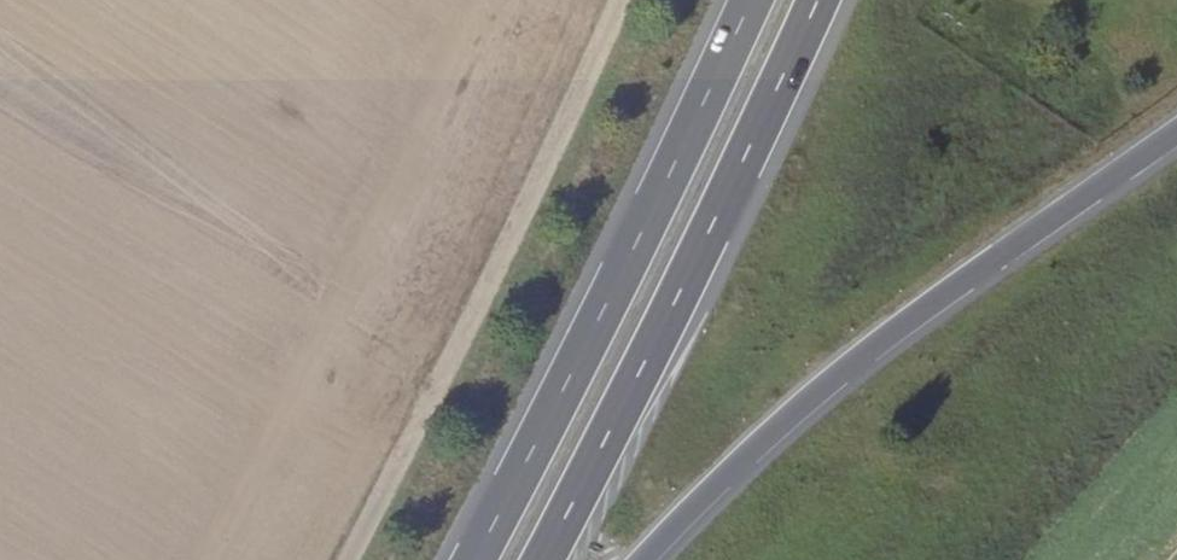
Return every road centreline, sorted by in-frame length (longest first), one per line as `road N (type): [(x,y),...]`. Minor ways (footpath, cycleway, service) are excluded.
road 1 (trunk): [(647,559),(809,397),(1176,134)]
road 2 (unclassified): [(631,0),(347,559)]
road 3 (trunk): [(751,0),(603,335),(481,559)]
road 4 (trunk): [(560,559),(823,0)]

